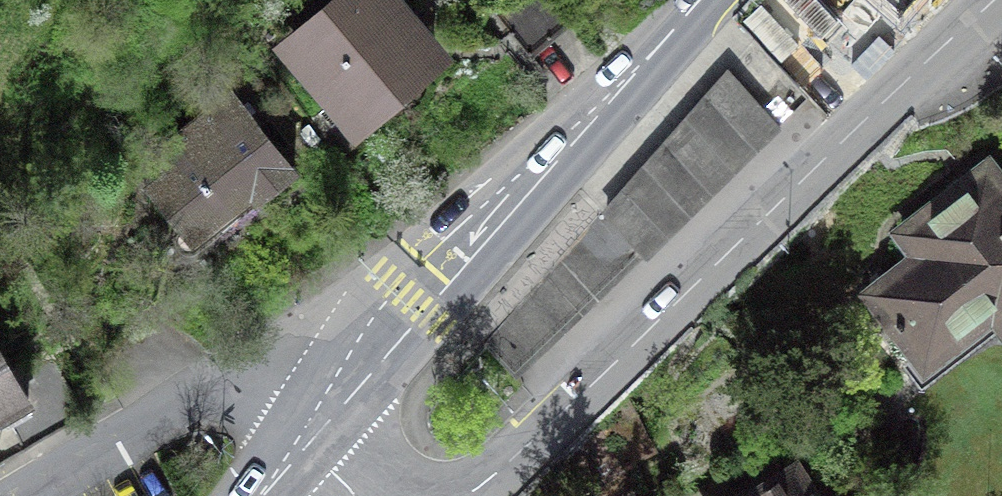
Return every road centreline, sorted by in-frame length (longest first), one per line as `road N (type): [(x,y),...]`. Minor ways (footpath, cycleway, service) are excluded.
road 1 (tertiary): [(464,495),(577,398),(993,0)]
road 2 (primary): [(307,433),(412,299),(700,0)]
road 3 (residential): [(24,495),(213,388),(254,394),(307,433)]

